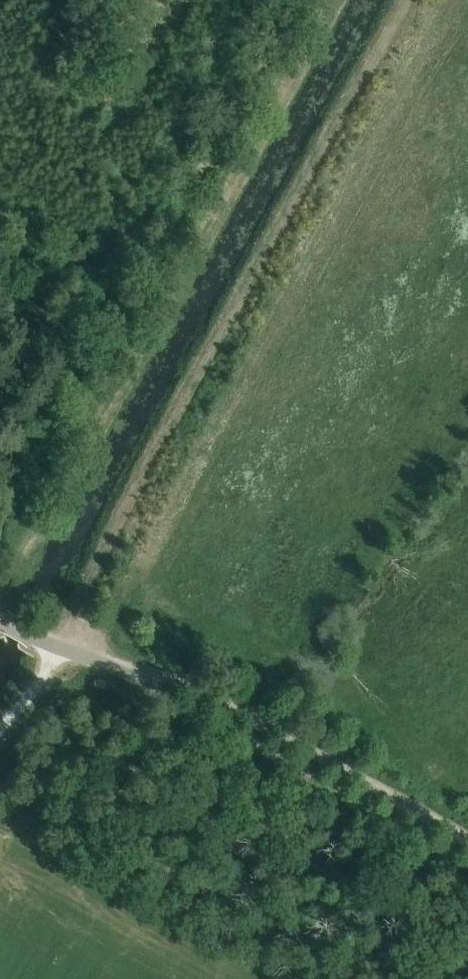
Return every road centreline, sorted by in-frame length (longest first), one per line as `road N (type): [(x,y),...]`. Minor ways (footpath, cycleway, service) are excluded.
road 1 (track): [(60,648),(145,477),(411,0)]
road 2 (track): [(339,0),(0,603)]
road 3 (track): [(139,680),(202,693),(467,841)]
road 4 (unclassified): [(0,621),(139,680)]

